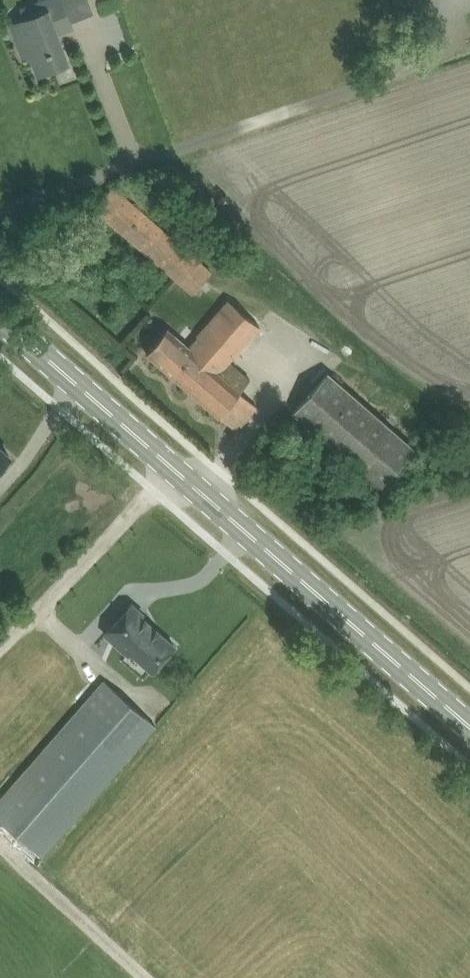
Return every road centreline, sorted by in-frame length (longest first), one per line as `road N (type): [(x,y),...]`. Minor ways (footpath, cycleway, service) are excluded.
road 1 (primary): [(469,717),(0,317)]
road 2 (unclassified): [(0,217),(447,58)]
road 3 (track): [(188,470),(154,492),(0,648)]
road 4 (track): [(0,843),(148,977)]

